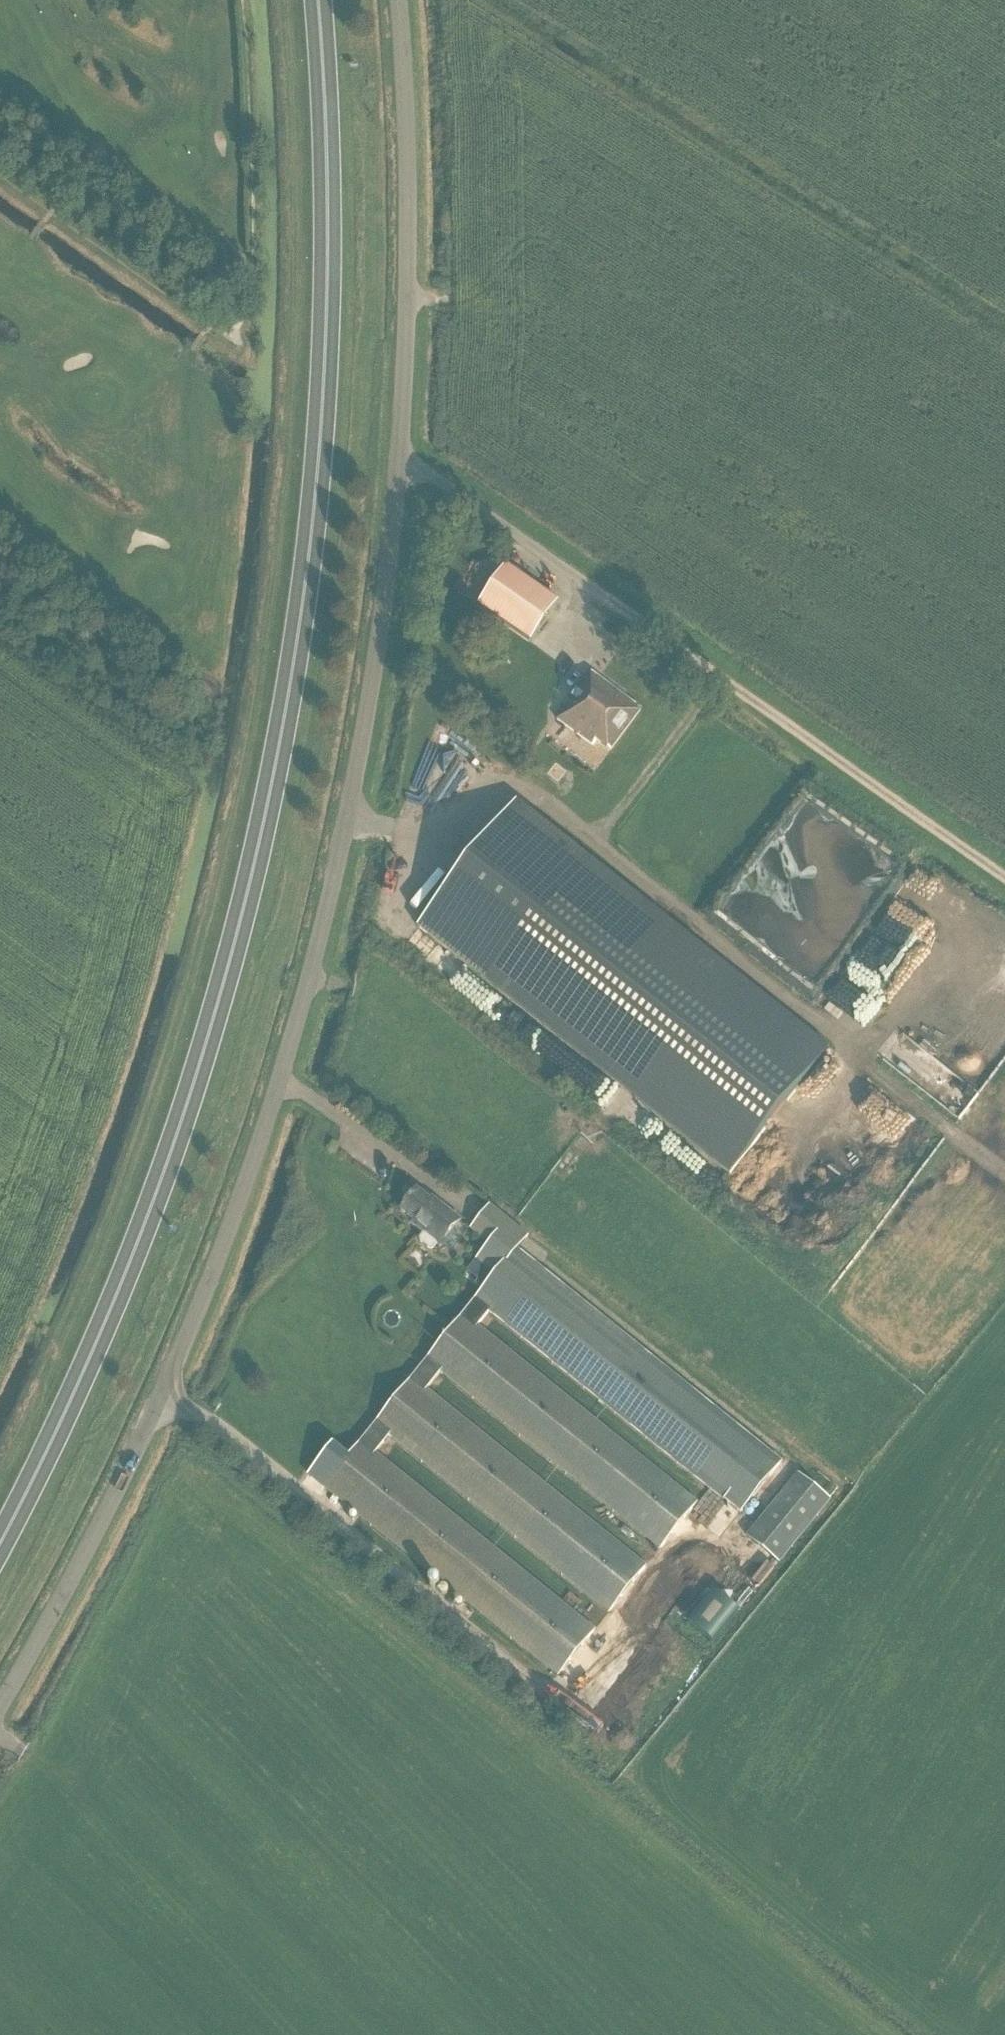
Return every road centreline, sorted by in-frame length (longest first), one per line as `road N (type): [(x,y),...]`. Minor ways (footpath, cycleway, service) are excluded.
road 1 (unclassified): [(0,1718),(156,1437),(287,1090),(389,627),(416,306),(396,0)]
road 2 (trunk): [(0,1542),(117,1291),(175,1135),(258,847),(286,695),(329,304),(316,0)]
road 3 (track): [(403,460),(1004,879)]

